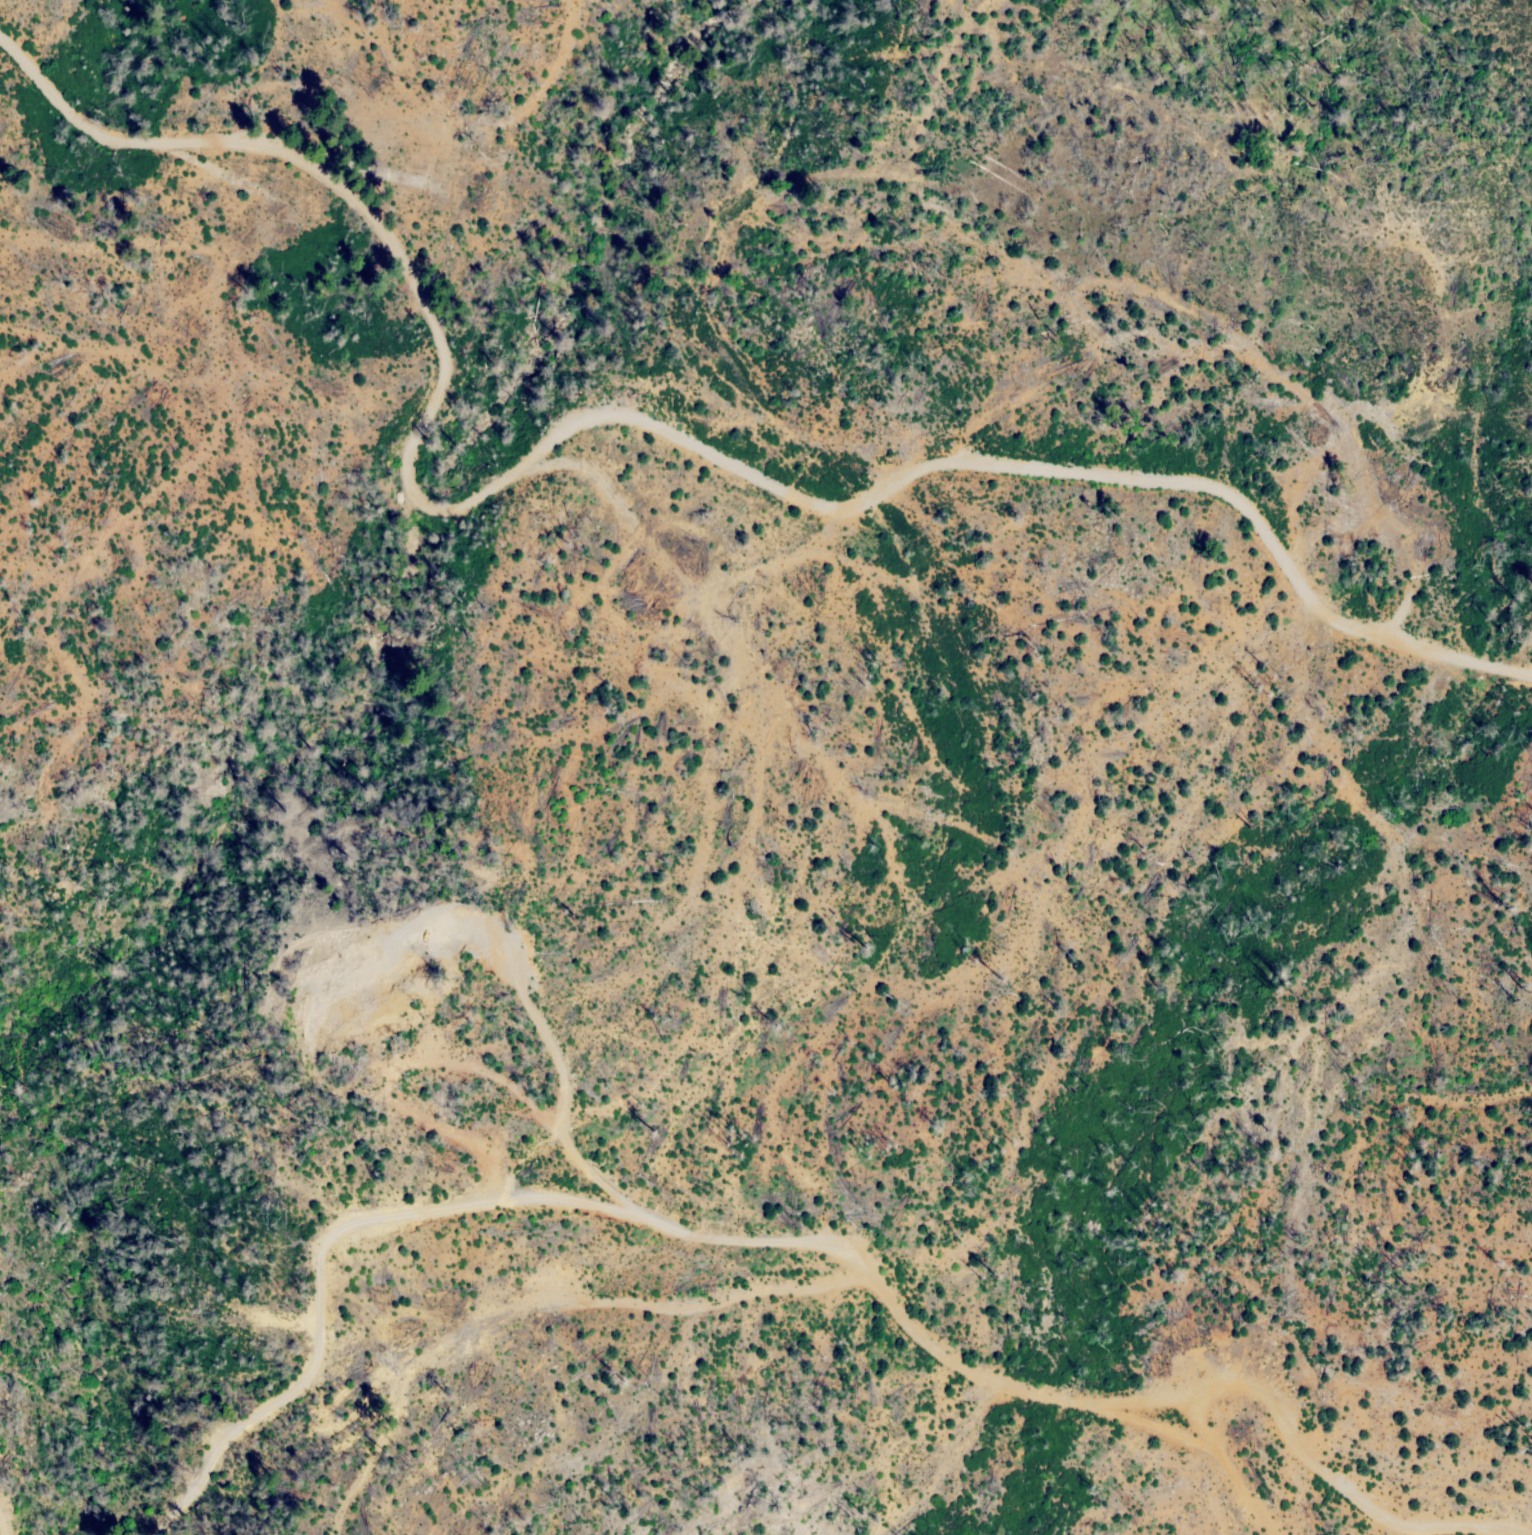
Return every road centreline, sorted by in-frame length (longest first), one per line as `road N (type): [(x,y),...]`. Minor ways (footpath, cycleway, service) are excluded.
road 1 (track): [(1531,676),(1401,644),(1340,618),(1246,521),(1188,493),(968,467),(844,500),(799,498),(656,457),(599,476),(542,467),(464,497),(432,497),(409,467),(435,373),(438,321),(362,207),(271,145),(161,144),(79,128),(0,53)]
road 2 (track): [(1523,1534),(1407,1515),(1341,1479),(1258,1410),(1106,1401),(1015,1382),(952,1351),(848,1264),(577,1204),(396,1221),(336,1242),(322,1275),(315,1351),(302,1378),(244,1432),(173,1534)]
road 3 (track): [(1174,1407),(1228,1459),(1280,1534)]

